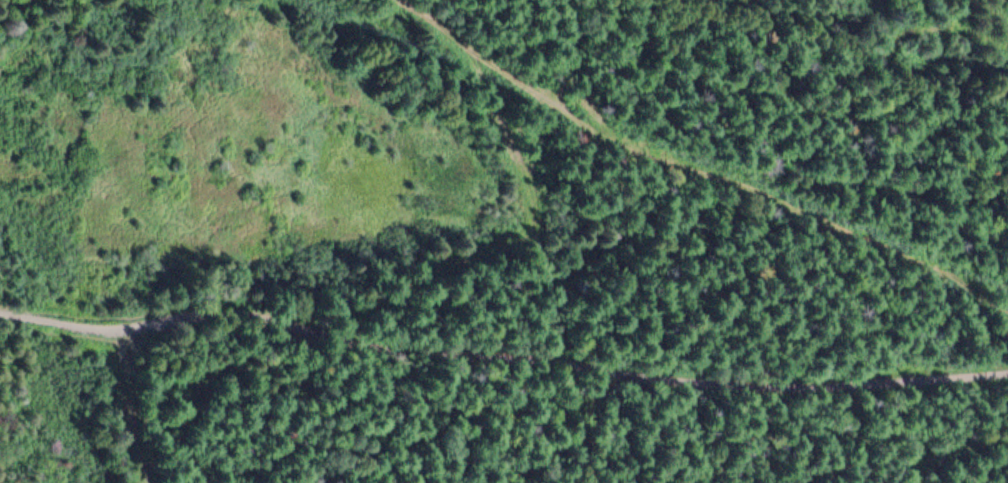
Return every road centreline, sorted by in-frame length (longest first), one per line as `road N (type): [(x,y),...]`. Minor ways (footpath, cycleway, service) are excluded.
road 1 (track): [(1007,377),(795,375),(187,330),(115,332)]
road 2 (track): [(395,0),(574,127),(790,202),(1007,310)]

